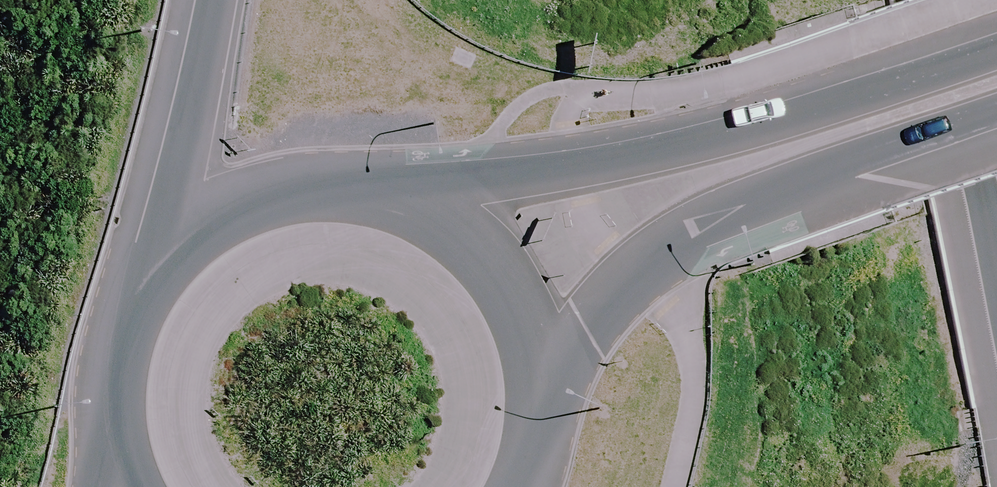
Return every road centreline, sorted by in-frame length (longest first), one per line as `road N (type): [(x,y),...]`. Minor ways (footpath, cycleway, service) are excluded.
road 1 (primary): [(361,184),(574,150),(849,80),(996,27)]
road 2 (primary): [(996,105),(865,149),(727,210),(639,267),(547,368)]
road 3 (primary): [(361,184),(427,205),(484,246),(525,302),(547,368)]
road 4 (primary): [(117,478),(104,414),(111,349),(136,288),(179,238)]
road 5 (motorway): [(179,238),(215,0)]
road 6 (primary): [(179,238),(233,202),(296,184),(361,184)]
road 7 (motorway): [(996,125),(972,0)]
road 8 (primary): [(547,368),(547,435),(532,486)]

